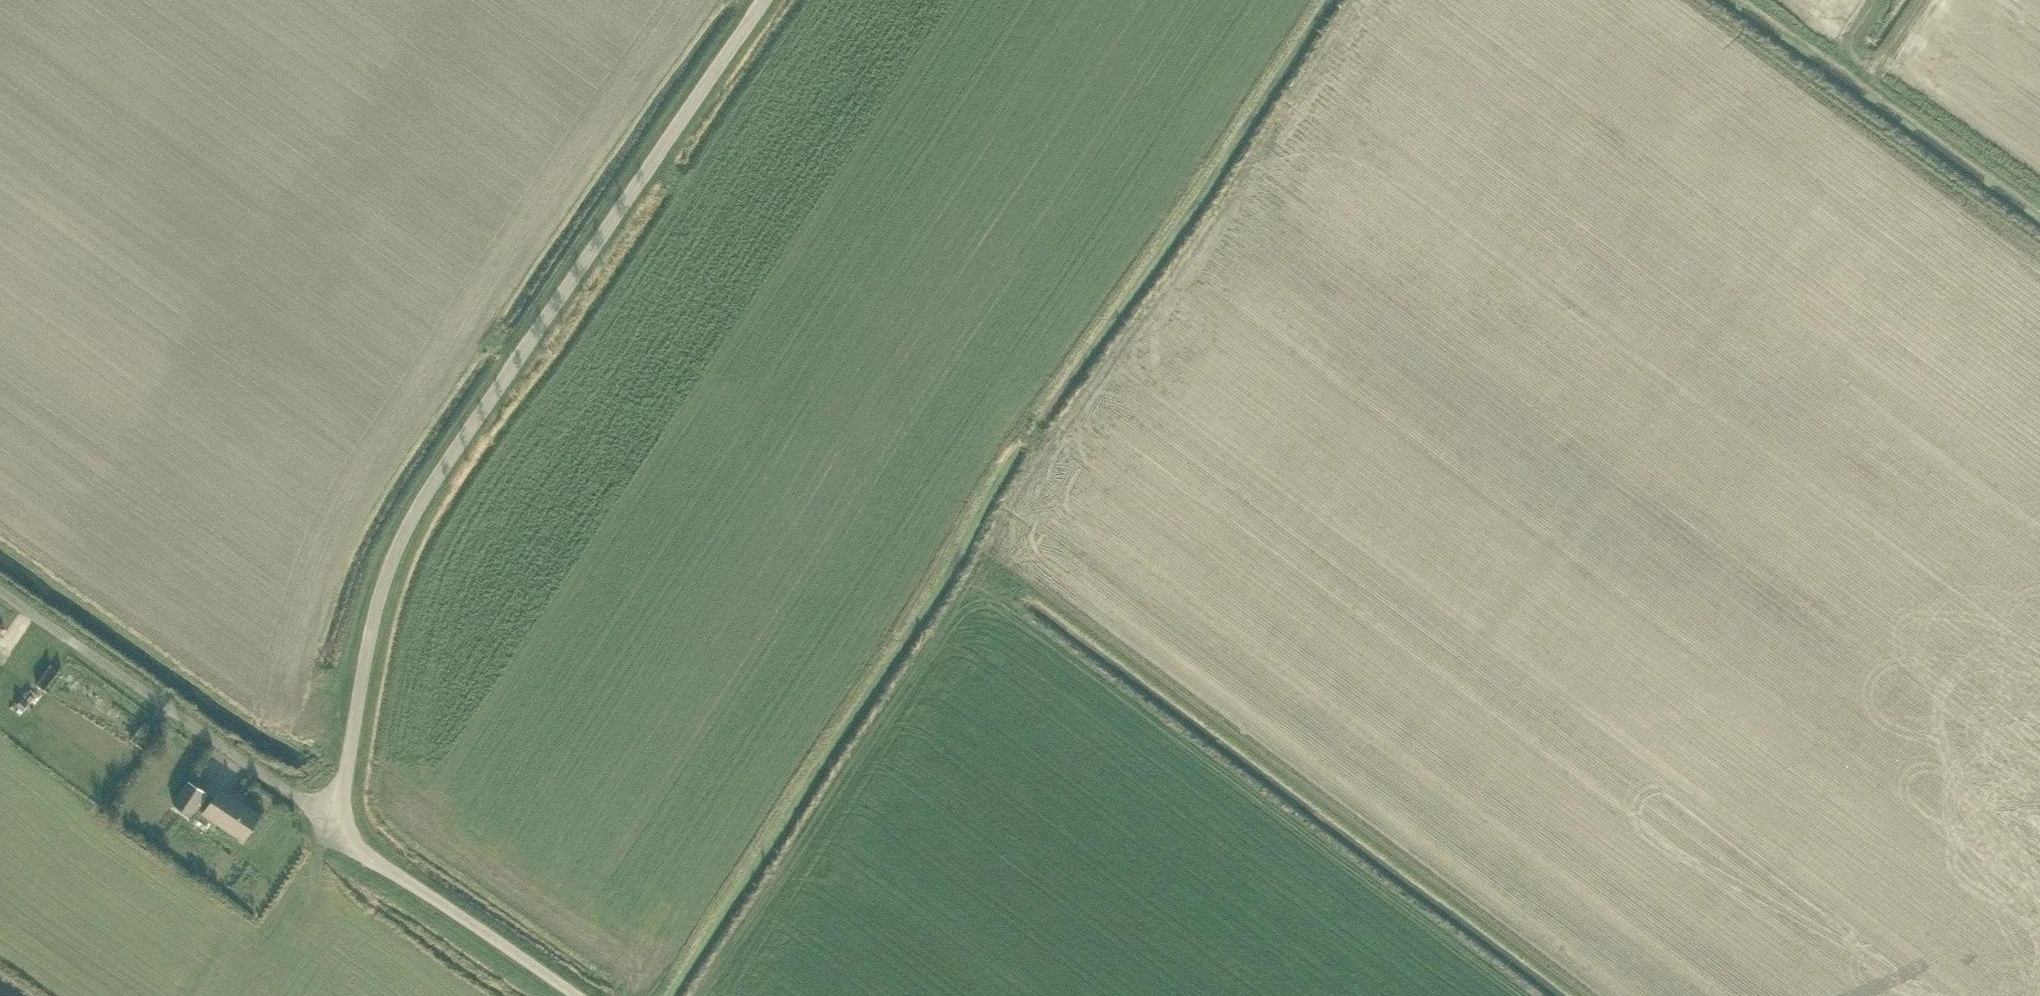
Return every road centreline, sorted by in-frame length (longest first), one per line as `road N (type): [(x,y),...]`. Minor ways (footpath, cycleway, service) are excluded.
road 1 (unclassified): [(576,995),(335,832),(367,651),(390,566),(423,498),(764,0)]

